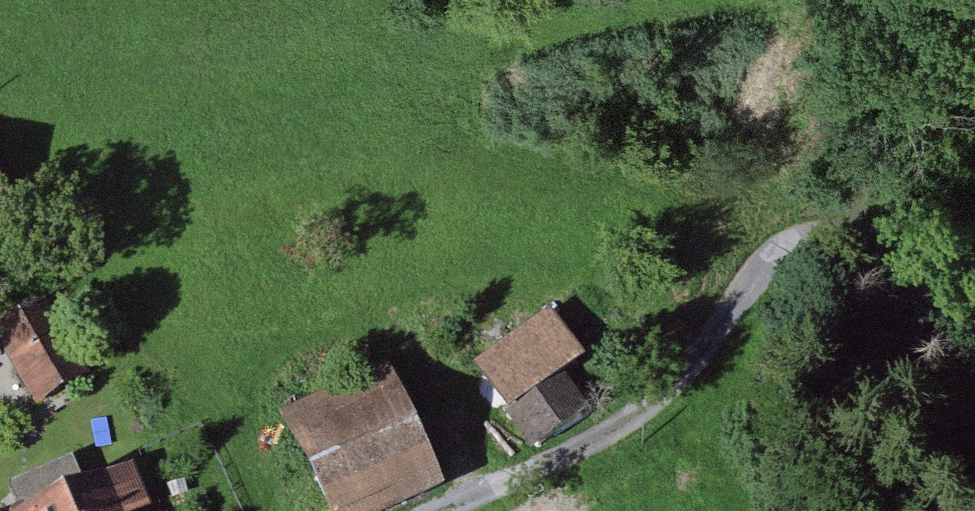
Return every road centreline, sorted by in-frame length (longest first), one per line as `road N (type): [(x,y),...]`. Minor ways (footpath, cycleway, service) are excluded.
road 1 (track): [(974,349),(868,233),(818,229),(772,266),(697,365),(611,436),(426,510)]
road 2 (track): [(868,233),(891,155),(933,88),(965,0)]

